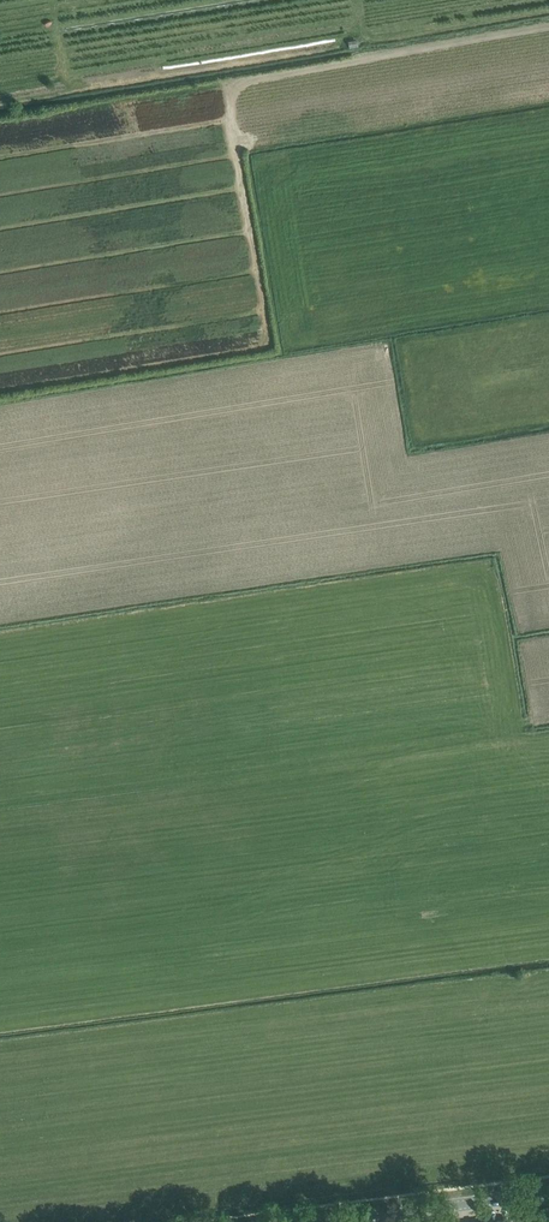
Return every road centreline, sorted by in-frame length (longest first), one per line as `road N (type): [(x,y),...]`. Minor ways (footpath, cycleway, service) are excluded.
road 1 (tertiary): [(310,1221),(548,1192)]

